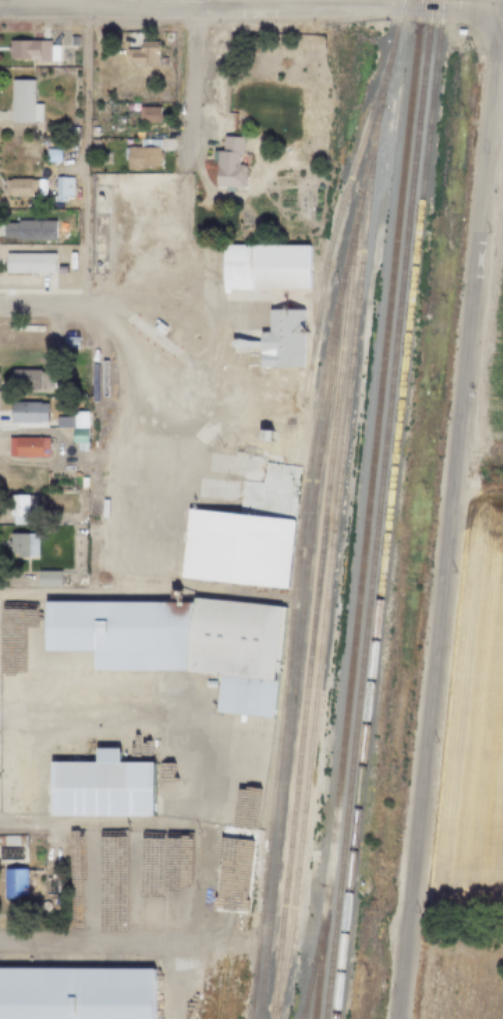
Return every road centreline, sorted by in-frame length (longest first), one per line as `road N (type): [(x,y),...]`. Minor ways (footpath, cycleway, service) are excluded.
road 1 (residential): [(397,1018),(502,2)]
road 2 (residential): [(502,10),(198,9)]
road 3 (residential): [(0,8),(198,9)]
road 4 (residential): [(0,942),(187,942)]
road 5 (residential): [(198,9),(195,170)]

